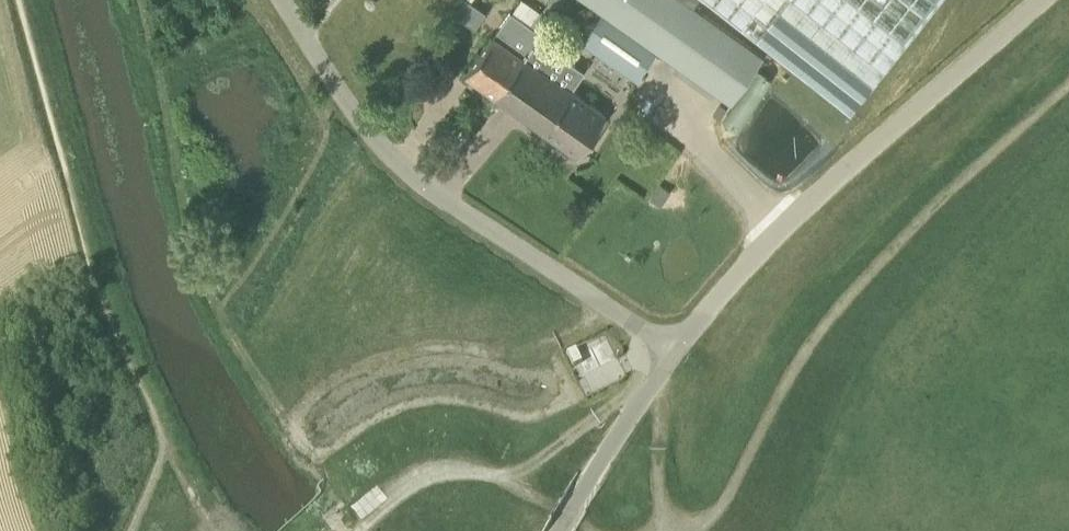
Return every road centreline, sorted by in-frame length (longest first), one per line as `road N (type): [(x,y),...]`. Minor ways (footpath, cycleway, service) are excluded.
road 1 (unclassified): [(673,357),(420,188),(365,136),(281,0)]
road 2 (unclassified): [(673,357),(768,244),(1047,0)]
road 3 (track): [(337,530),(372,491),(396,478),(435,470),(518,475),(673,357)]
road 4 (unclassified): [(563,530),(673,357)]

